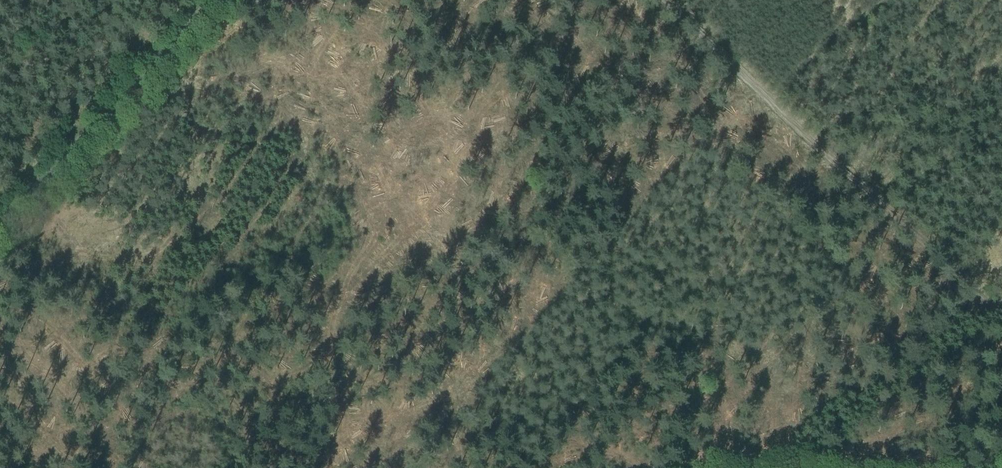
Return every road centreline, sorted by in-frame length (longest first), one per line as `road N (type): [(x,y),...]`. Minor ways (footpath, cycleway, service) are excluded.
road 1 (track): [(683,467),(781,453),(1001,459)]
road 2 (unclassified): [(0,223),(211,0)]

